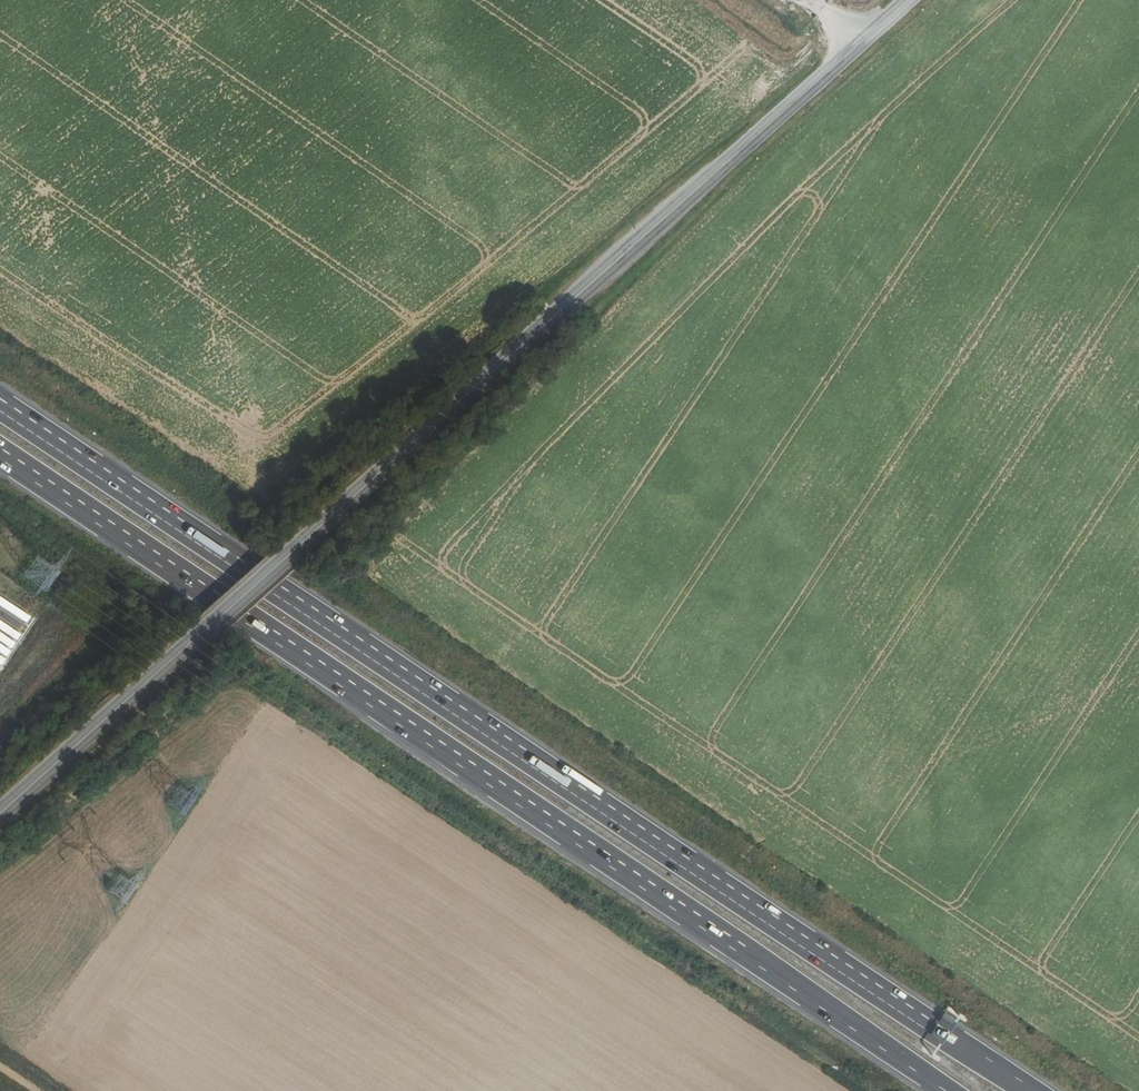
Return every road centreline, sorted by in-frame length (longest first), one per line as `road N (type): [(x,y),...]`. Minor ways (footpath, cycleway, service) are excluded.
road 1 (motorway): [(1028,1090),(0,405)]
road 2 (tertiary): [(0,813),(910,0)]
road 3 (motorway): [(0,454),(946,1090)]

